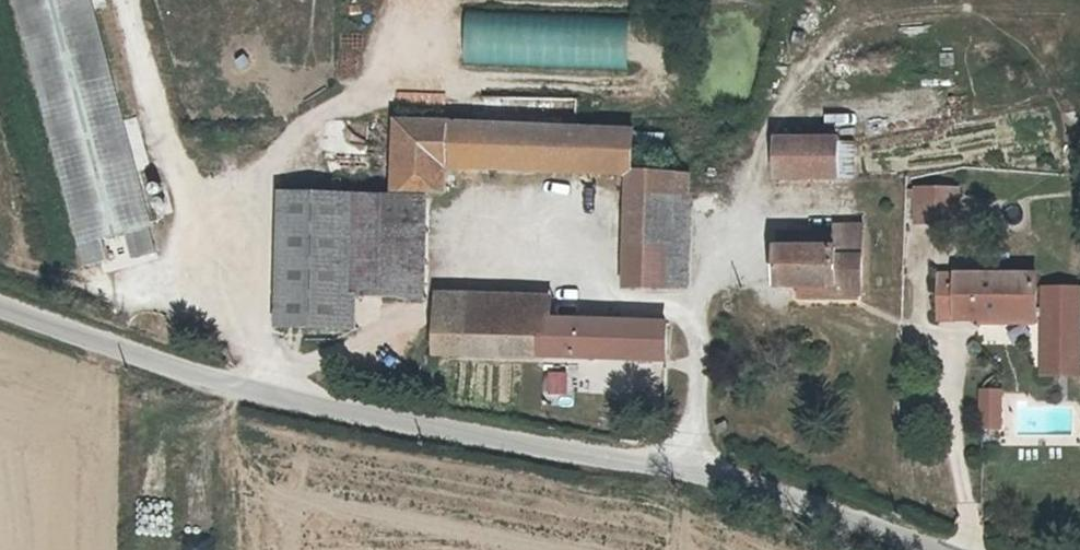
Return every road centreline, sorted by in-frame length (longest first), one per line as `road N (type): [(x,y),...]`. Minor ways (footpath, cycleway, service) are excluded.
road 1 (unclassified): [(0,302),(225,382),(700,471),(925,549)]

